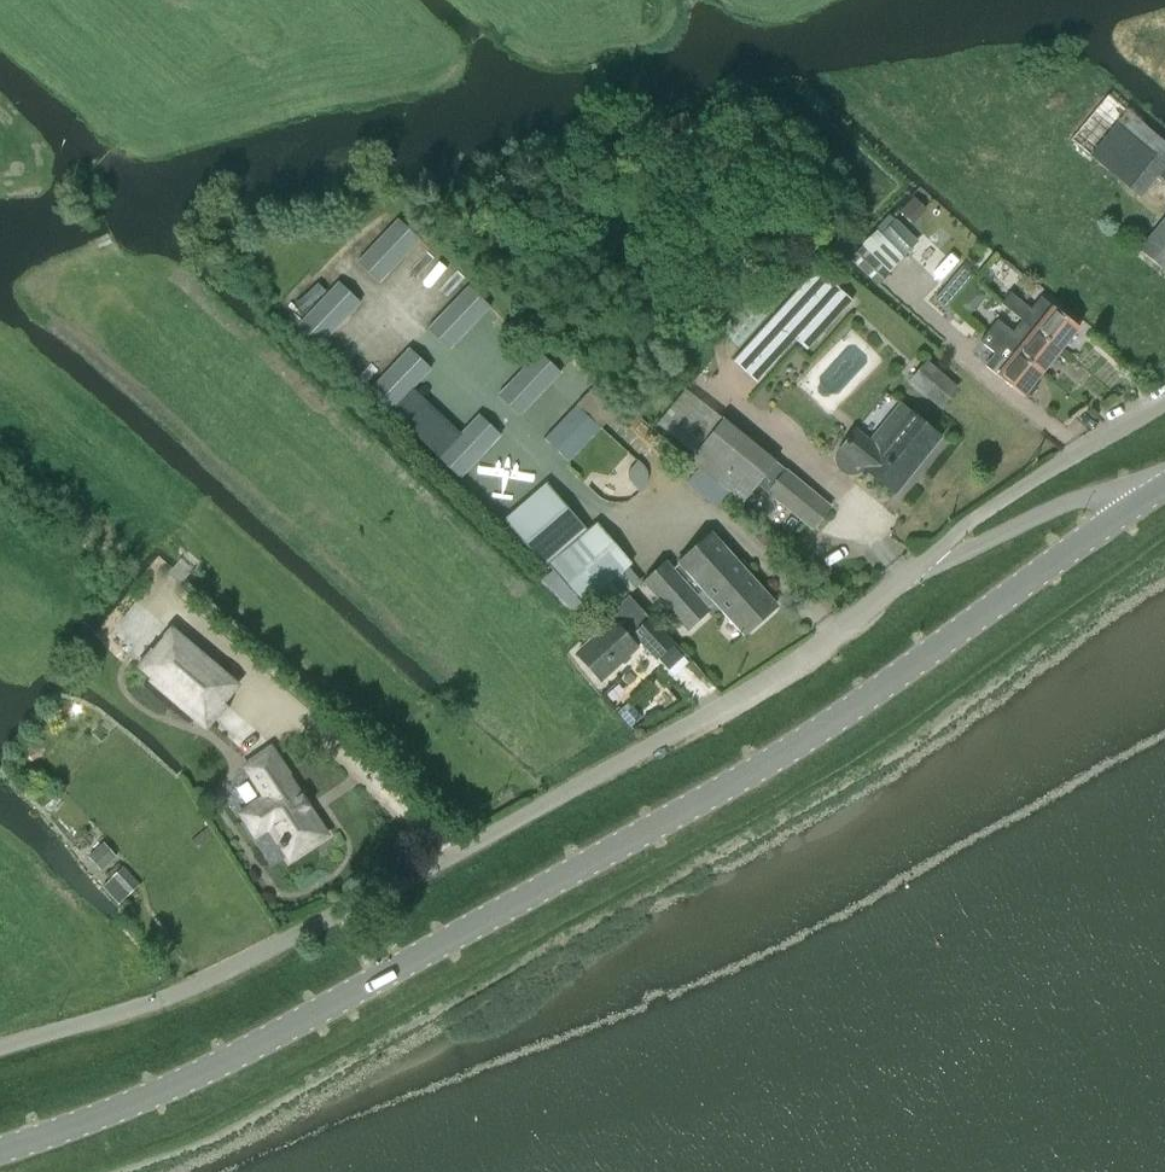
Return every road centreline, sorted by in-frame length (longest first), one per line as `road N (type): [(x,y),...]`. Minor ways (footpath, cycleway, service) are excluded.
road 1 (track): [(30,1171),(228,1093),(863,741),(1164,526)]
road 2 (tertiary): [(0,1150),(134,1103),(347,994),(798,737),(1127,507)]
road 3 (unclassified): [(0,1047),(178,993),(451,856),(798,660),(931,554)]
road 4 (unclassified): [(931,554),(1042,471),(1164,400)]
road 5 (unclassified): [(931,554),(960,553),(1092,493),(1108,491),(1127,507)]

